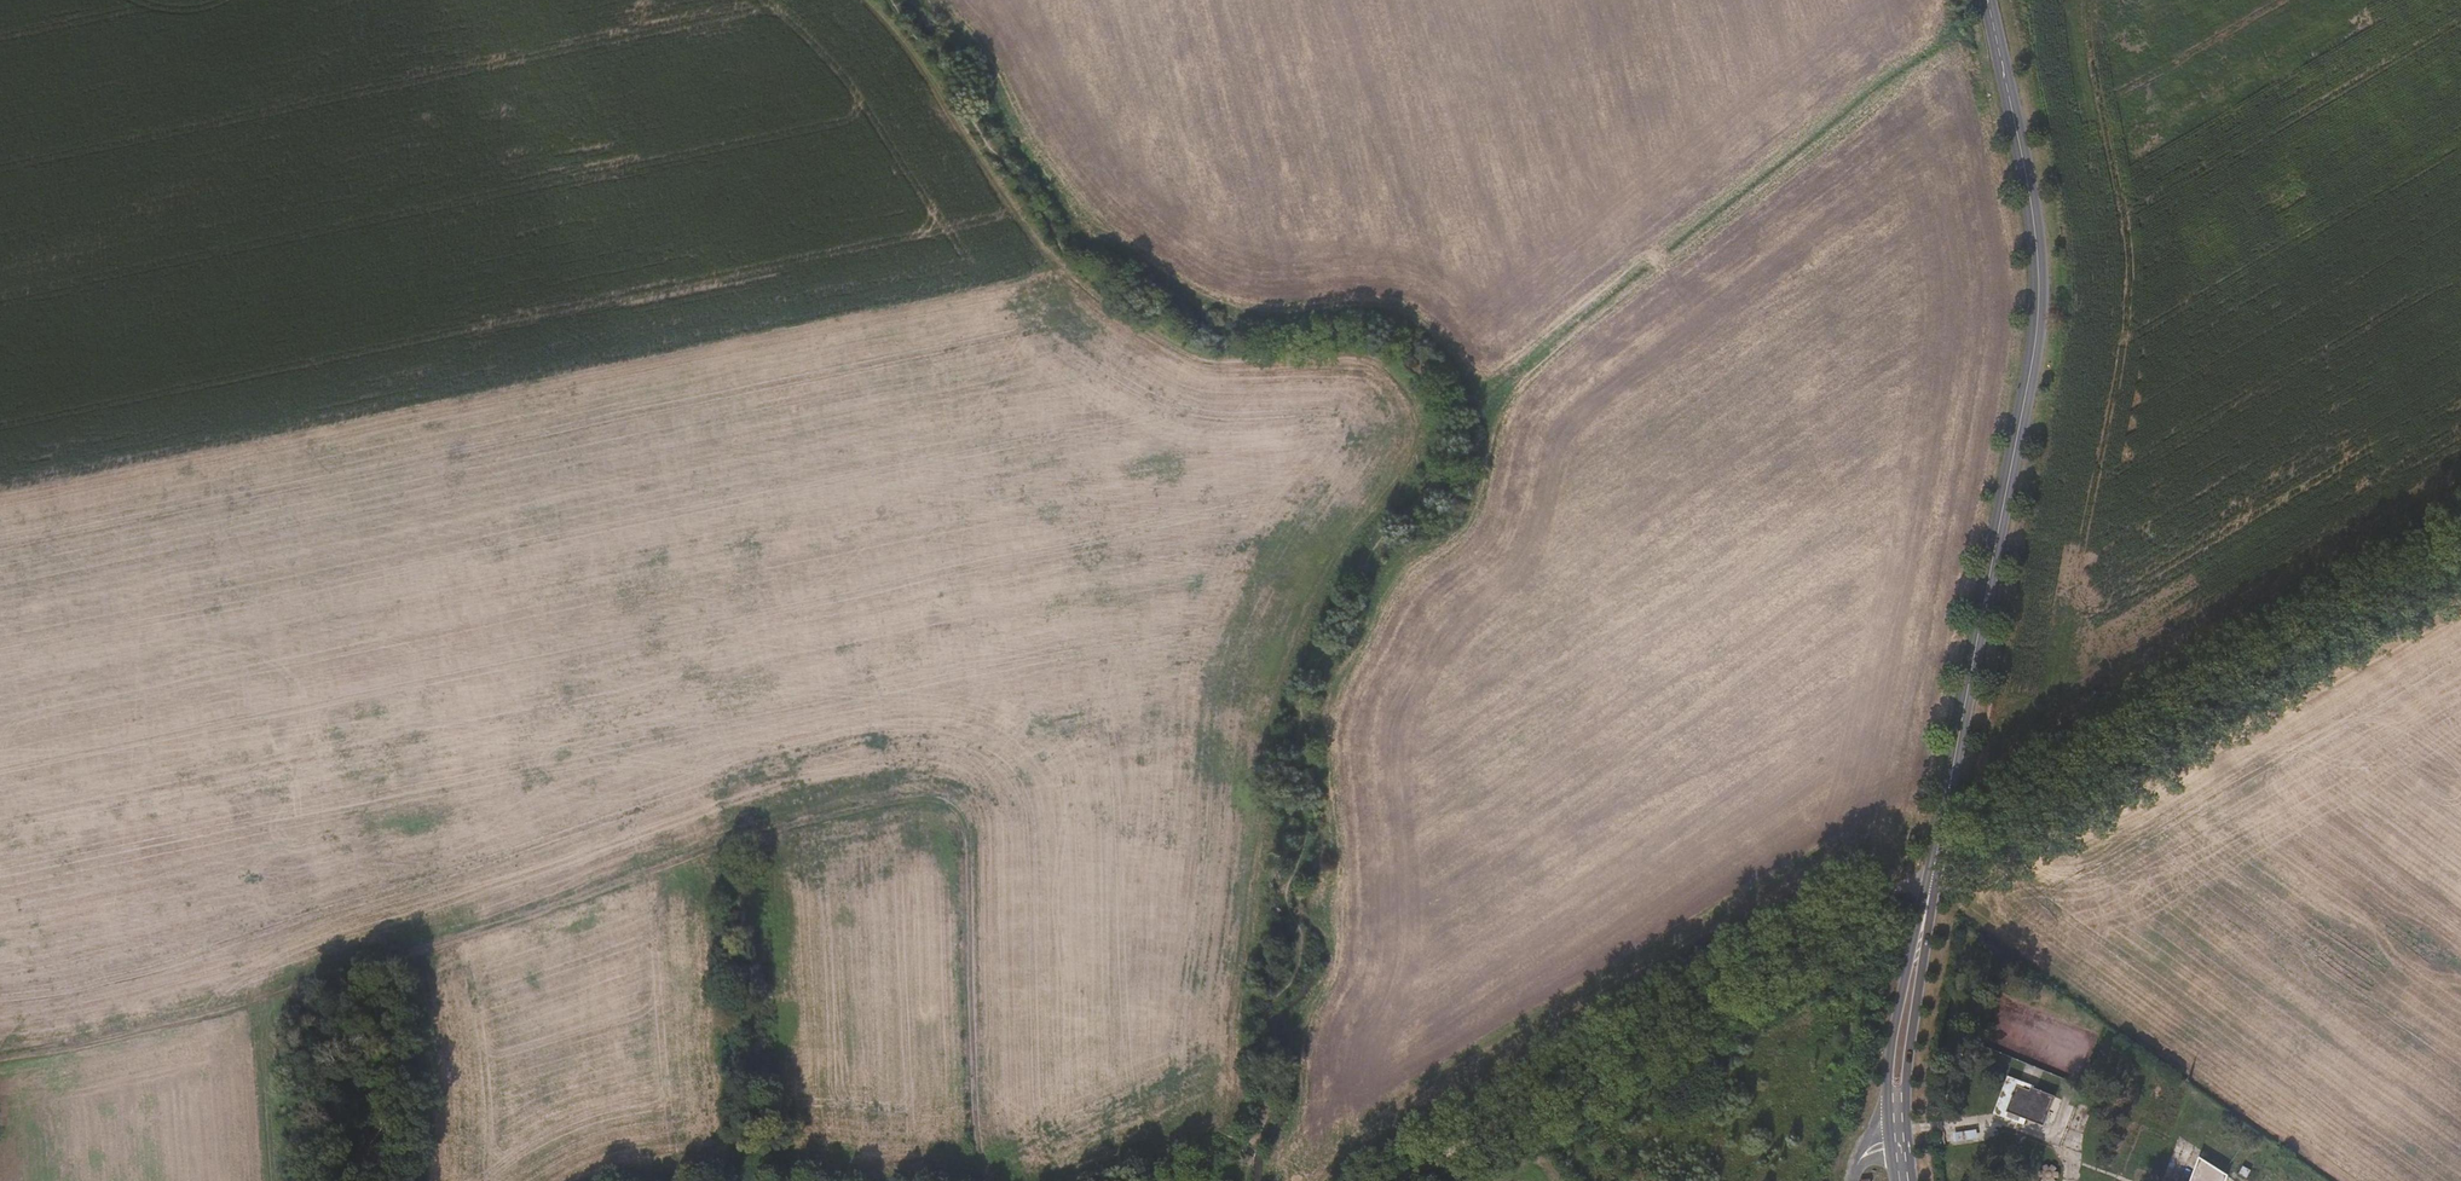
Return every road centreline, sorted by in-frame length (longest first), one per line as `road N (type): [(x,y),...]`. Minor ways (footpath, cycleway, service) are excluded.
road 1 (track): [(1401,1180),(2460,557)]
road 2 (tertiary): [(1932,870),(2036,337),(2036,238),(1988,0)]
road 3 (tertiary): [(1932,870),(1890,1050),(1890,1144)]
road 4 (tertiary): [(1909,1144),(1908,1052),(1932,870)]

